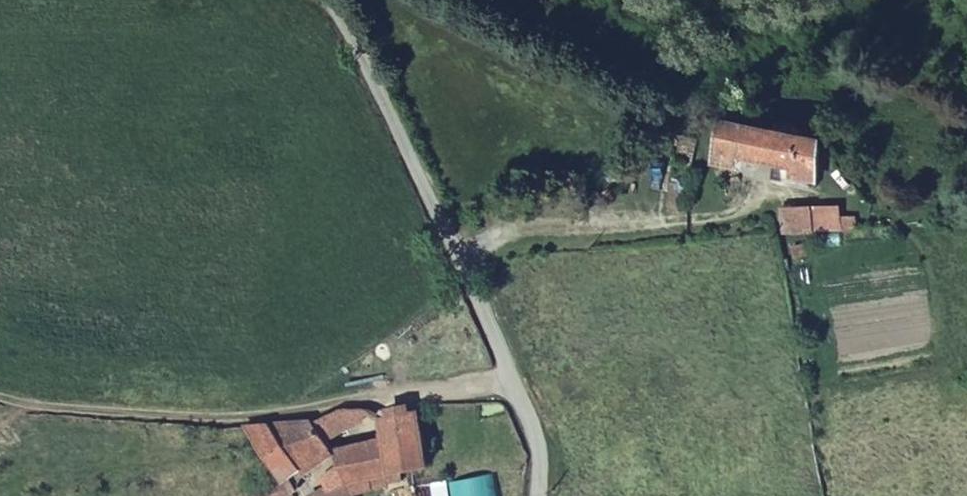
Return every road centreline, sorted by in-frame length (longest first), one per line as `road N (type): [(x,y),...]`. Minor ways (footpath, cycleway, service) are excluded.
road 1 (unclassified): [(539,495),(533,426),(518,389),(333,0)]
road 2 (track): [(0,398),(33,408),(219,416),(518,389)]

